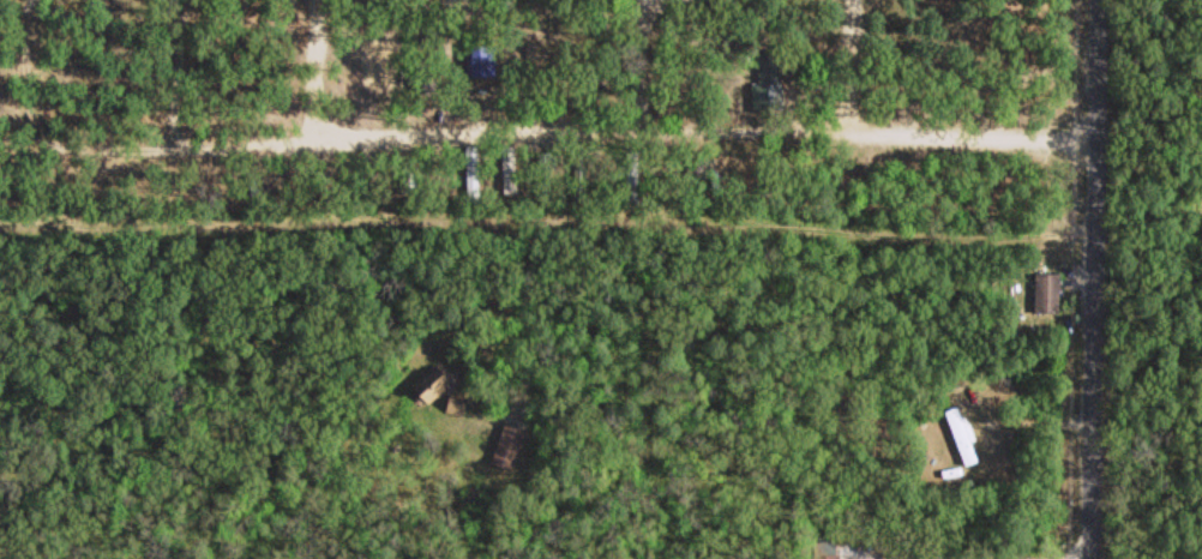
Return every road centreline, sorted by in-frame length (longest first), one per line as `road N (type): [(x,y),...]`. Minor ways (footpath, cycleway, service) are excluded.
road 1 (residential): [(1084,558),(1090,0)]

